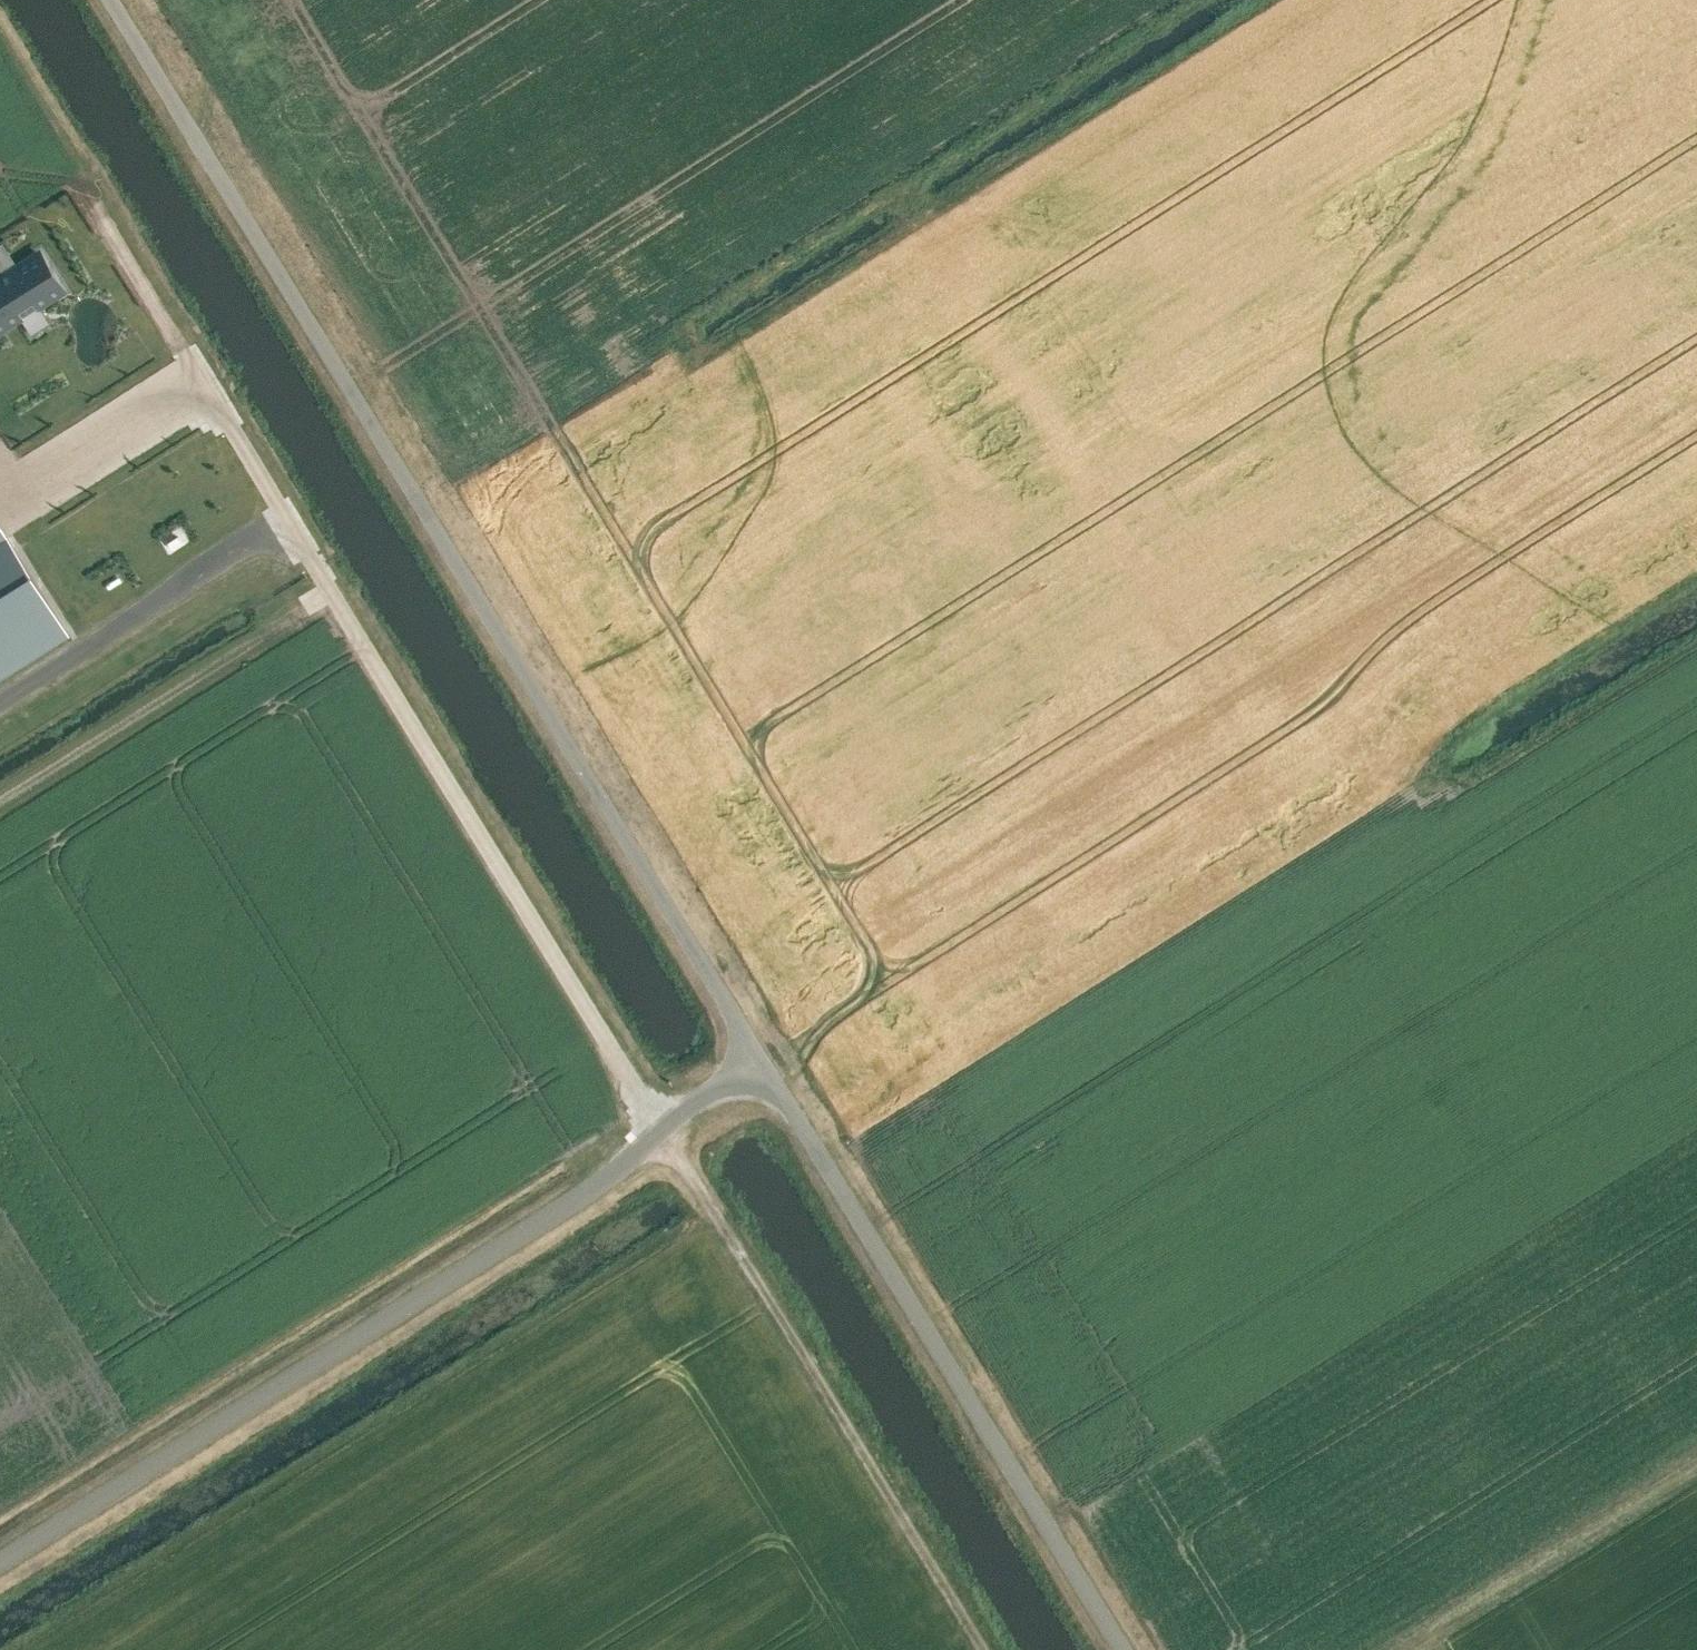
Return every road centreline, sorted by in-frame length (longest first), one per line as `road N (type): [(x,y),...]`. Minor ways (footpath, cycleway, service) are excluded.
road 1 (unclassified): [(756,1059),(111,0)]
road 2 (unclassified): [(0,1561),(582,1196),(756,1059)]
road 3 (unclassified): [(1124,1649),(756,1059)]

